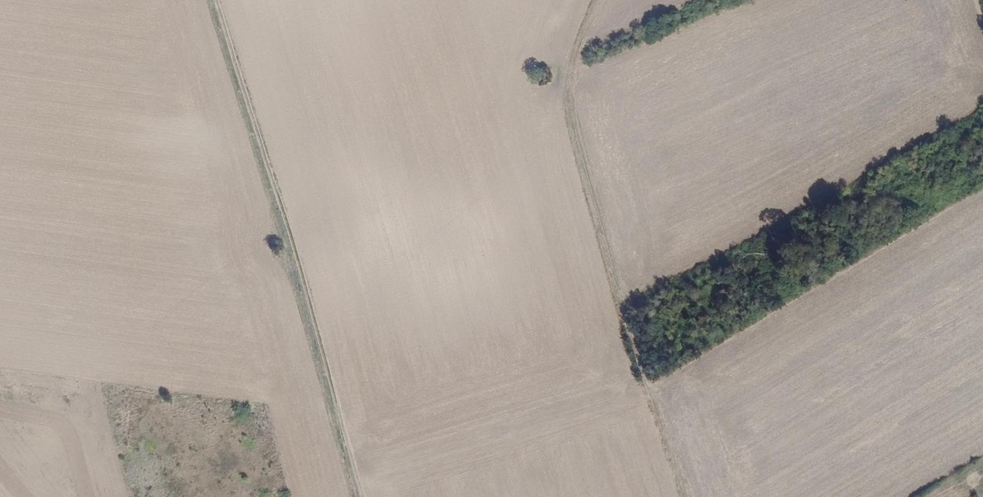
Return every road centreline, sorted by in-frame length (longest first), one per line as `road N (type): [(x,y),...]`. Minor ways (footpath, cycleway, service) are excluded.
road 1 (track): [(607,0),(580,94),(698,496)]

